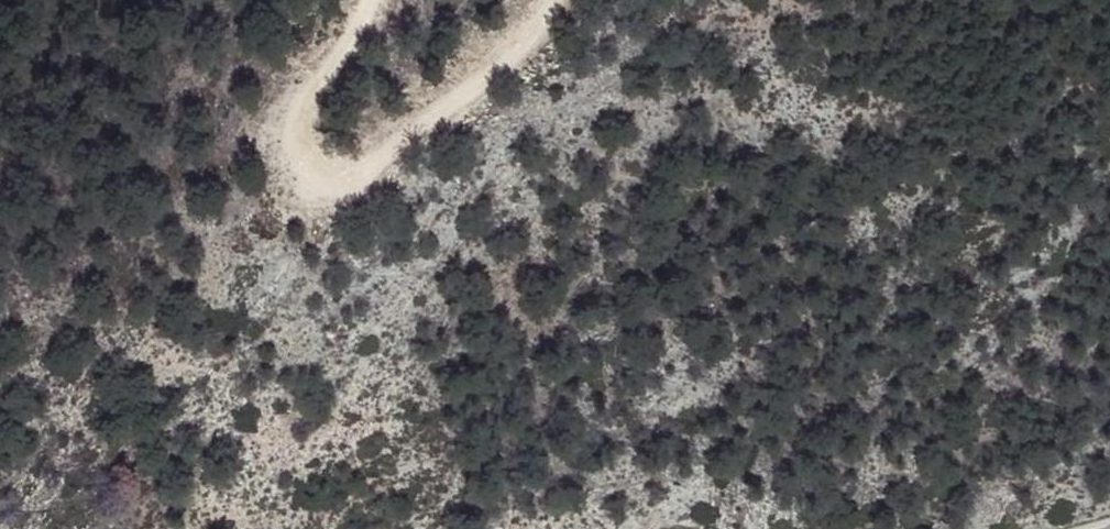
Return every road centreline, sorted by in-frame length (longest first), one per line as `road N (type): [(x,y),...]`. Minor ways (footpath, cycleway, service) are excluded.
road 1 (track): [(366,0),(288,126),(289,161),(330,181),(382,163),(510,62),(552,0)]

